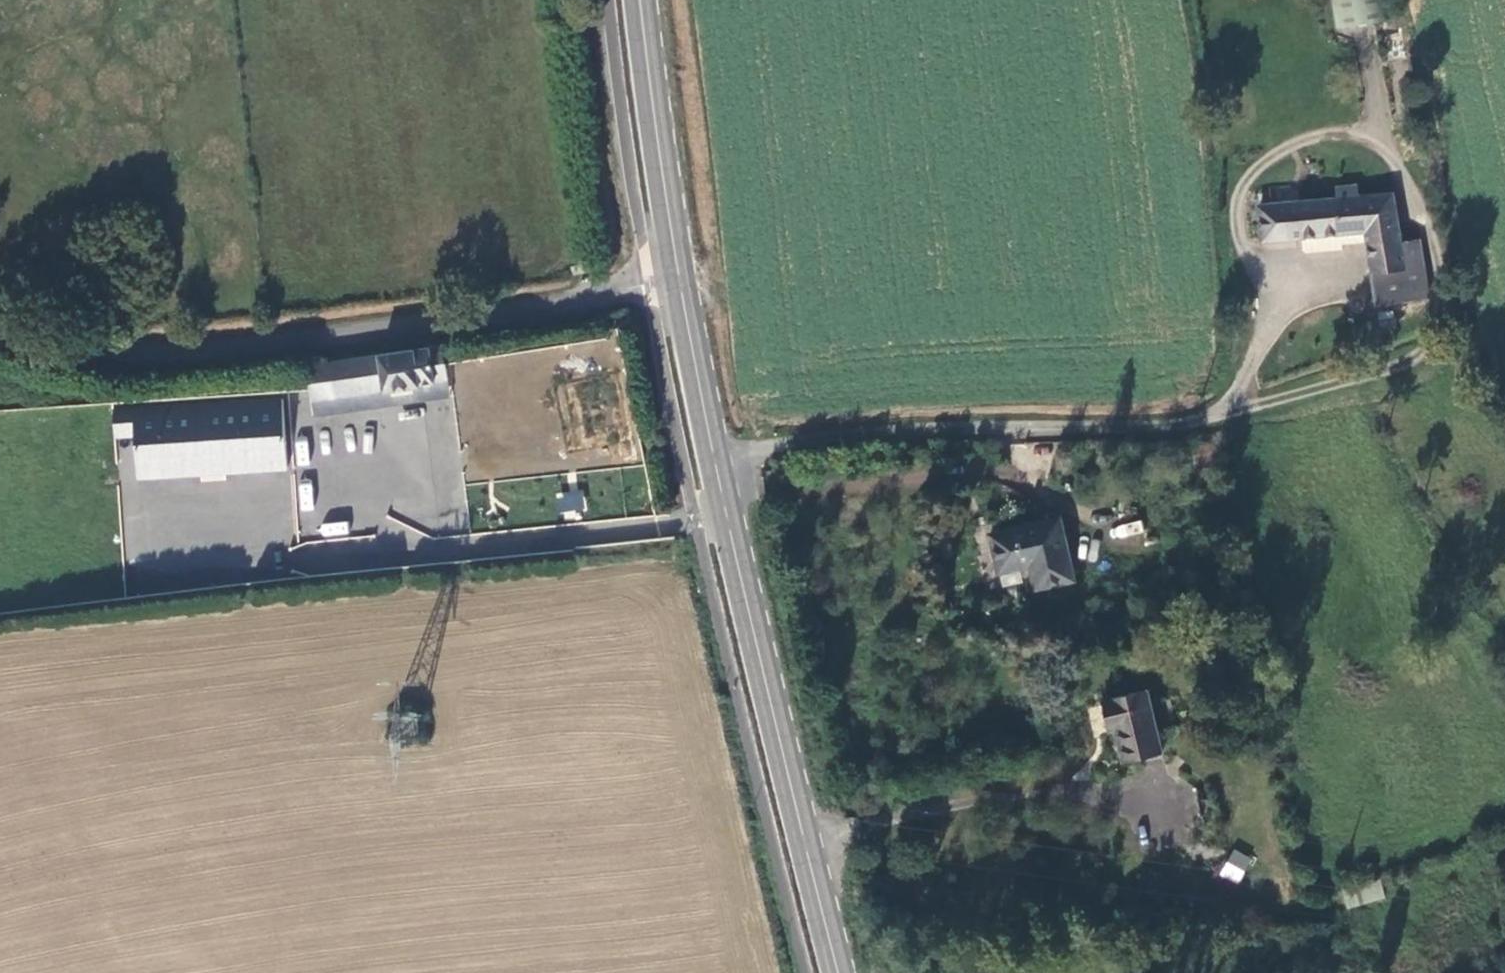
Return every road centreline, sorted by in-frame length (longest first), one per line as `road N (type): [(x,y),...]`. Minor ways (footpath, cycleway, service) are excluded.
road 1 (secondary): [(669,289),(831,972)]
road 2 (unclassified): [(669,289),(227,350),(95,348),(0,319)]
road 3 (secondary): [(629,0),(669,289)]

